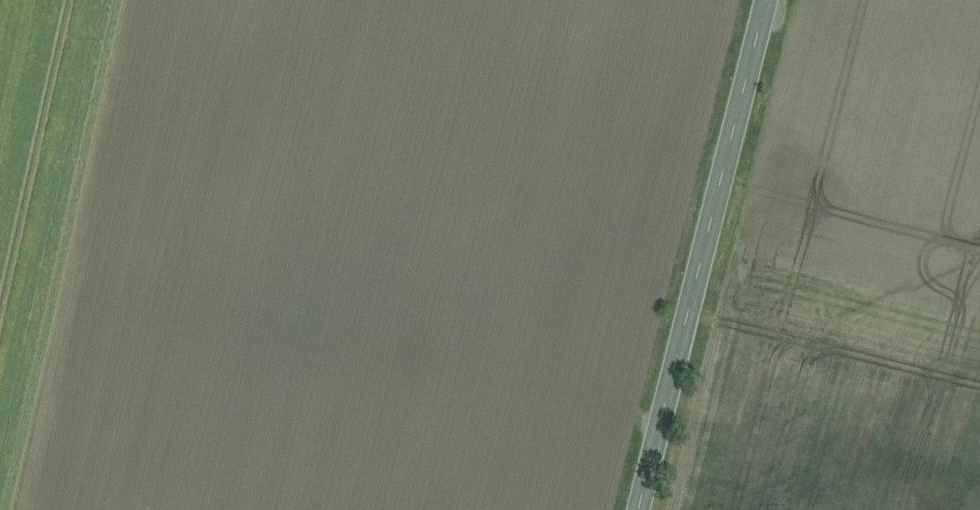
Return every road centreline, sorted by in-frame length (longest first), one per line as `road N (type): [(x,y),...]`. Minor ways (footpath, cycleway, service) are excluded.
road 1 (tertiary): [(770,0),(642,509)]

